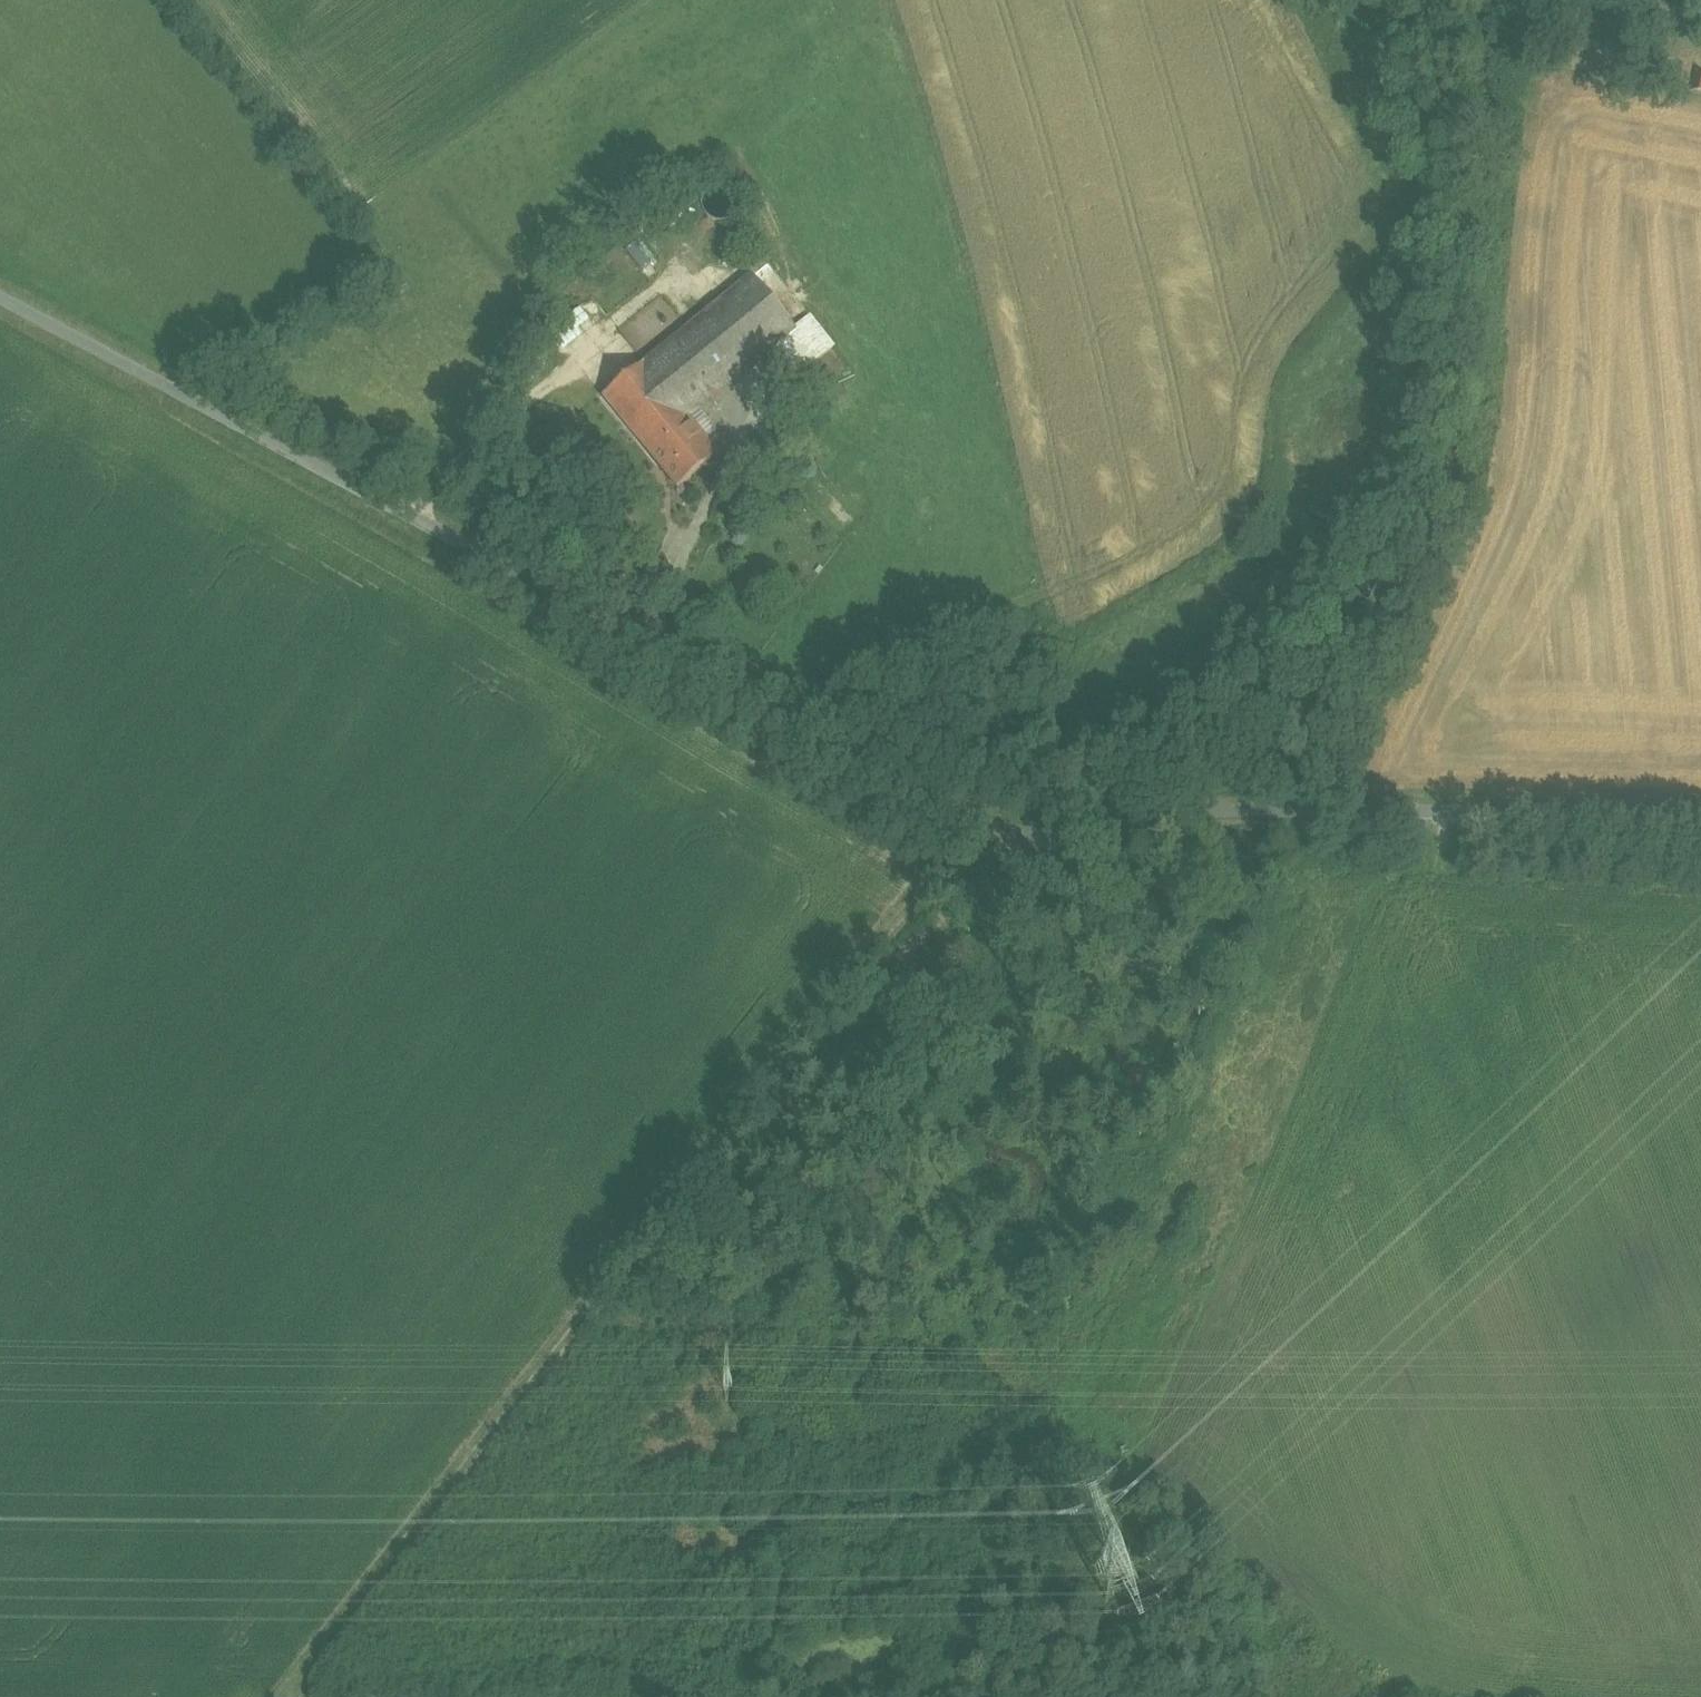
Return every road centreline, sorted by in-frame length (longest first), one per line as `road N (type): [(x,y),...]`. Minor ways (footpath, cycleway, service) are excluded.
road 1 (unclassified): [(1700,833),(960,839),(0,302)]
road 2 (track): [(960,839),(313,1666),(313,1696)]

